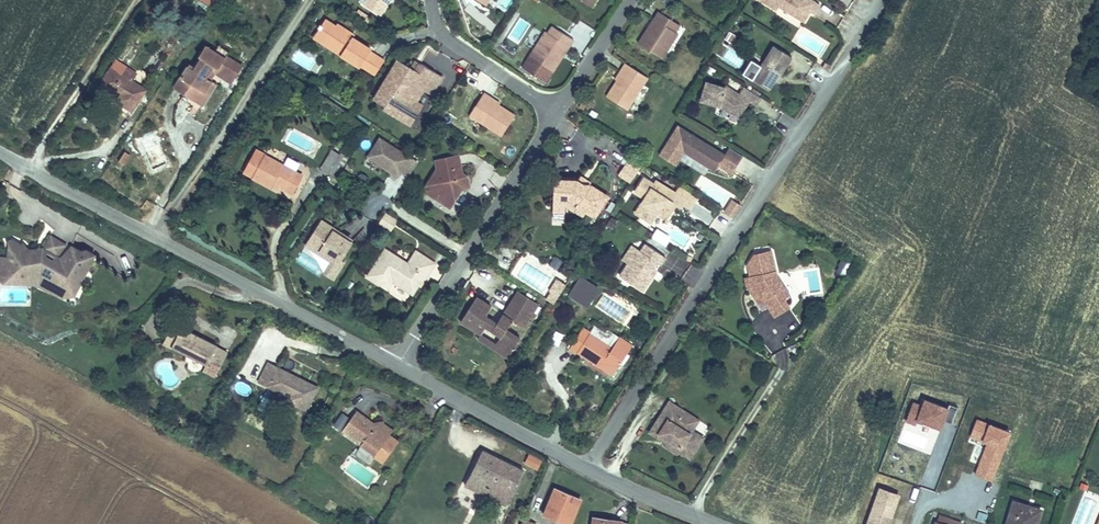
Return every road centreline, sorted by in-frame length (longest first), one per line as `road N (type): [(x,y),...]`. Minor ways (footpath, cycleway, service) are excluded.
road 1 (residential): [(587,468),(879,0)]
road 2 (residential): [(0,152),(397,365)]
road 3 (residential): [(554,110),(397,365)]
road 4 (residential): [(397,365),(587,468)]
road 5 (residential): [(554,110),(444,32),(438,0)]
road 6 (residential): [(587,468),(715,523)]
road 7 (residential): [(625,0),(554,110)]

